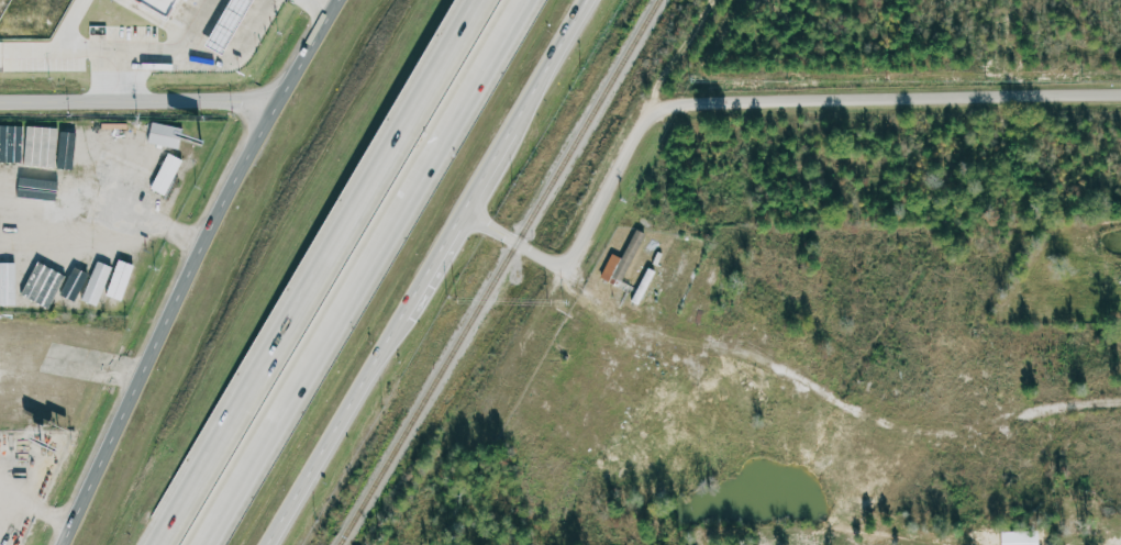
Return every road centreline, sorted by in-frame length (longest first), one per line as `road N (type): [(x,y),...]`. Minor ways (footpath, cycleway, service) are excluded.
road 1 (residential): [(465,214),(567,272),(664,104),(1120,102)]
road 2 (motorway): [(484,0),(162,544)]
road 3 (motorway): [(207,544),(529,0)]
road 4 (secondary): [(272,544),(591,0)]
road 5 (secondary): [(339,0),(203,242),(71,544)]
road 6 (residential): [(278,101),(0,105)]

